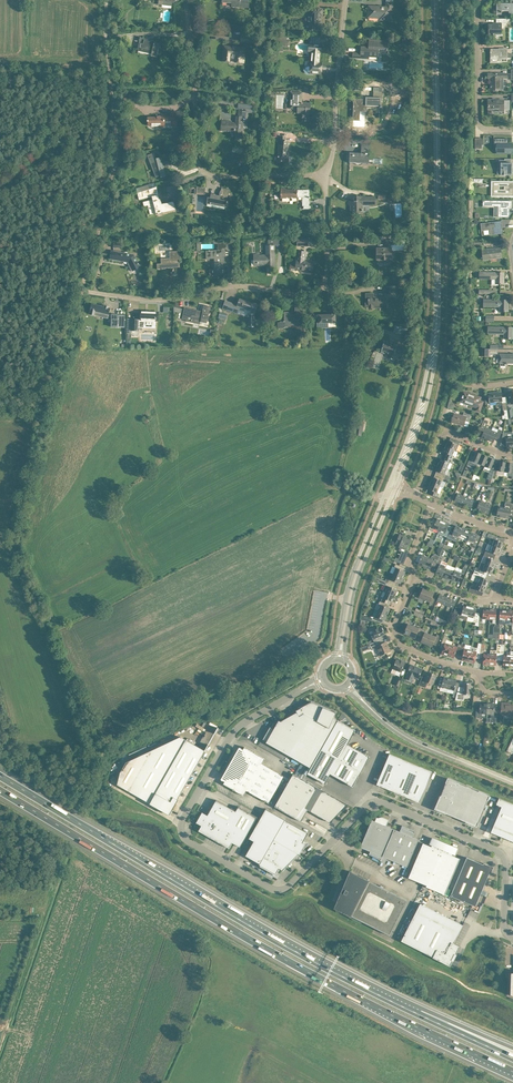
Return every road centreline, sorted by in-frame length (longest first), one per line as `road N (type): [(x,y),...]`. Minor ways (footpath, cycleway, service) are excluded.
road 1 (unclassified): [(299,691),(231,733),(182,820),(185,839),(283,890),(380,803),(500,854),(506,928),(512,936)]
road 2 (motorway): [(0,791),(297,967),(512,1071)]
road 3 (motorway): [(418,1014),(300,955),(0,776)]
road 4 (residential): [(328,178),(203,171),(194,146),(191,0)]
road 5 (track): [(83,287),(113,169),(108,0)]
road 6 (residential): [(83,287),(172,300),(222,288),(299,296),(324,283)]
road 7 (secondary): [(438,205),(434,0)]
road 8 (secondary): [(397,483),(428,396),(437,301)]
road 9 (secondary): [(437,301),(421,394),(390,480)]
road 10 (secondary): [(387,487),(351,573),(333,659)]
road 11 (residential): [(328,178),(348,0)]
road 12 (secondary): [(344,660),(359,575),(394,490)]
road 13 (secondary): [(512,783),(411,740),(369,707)]
road 14 (residential): [(415,576),(394,628),(401,646),(480,673)]
road 15 (residential): [(481,0),(478,124),(512,130)]

